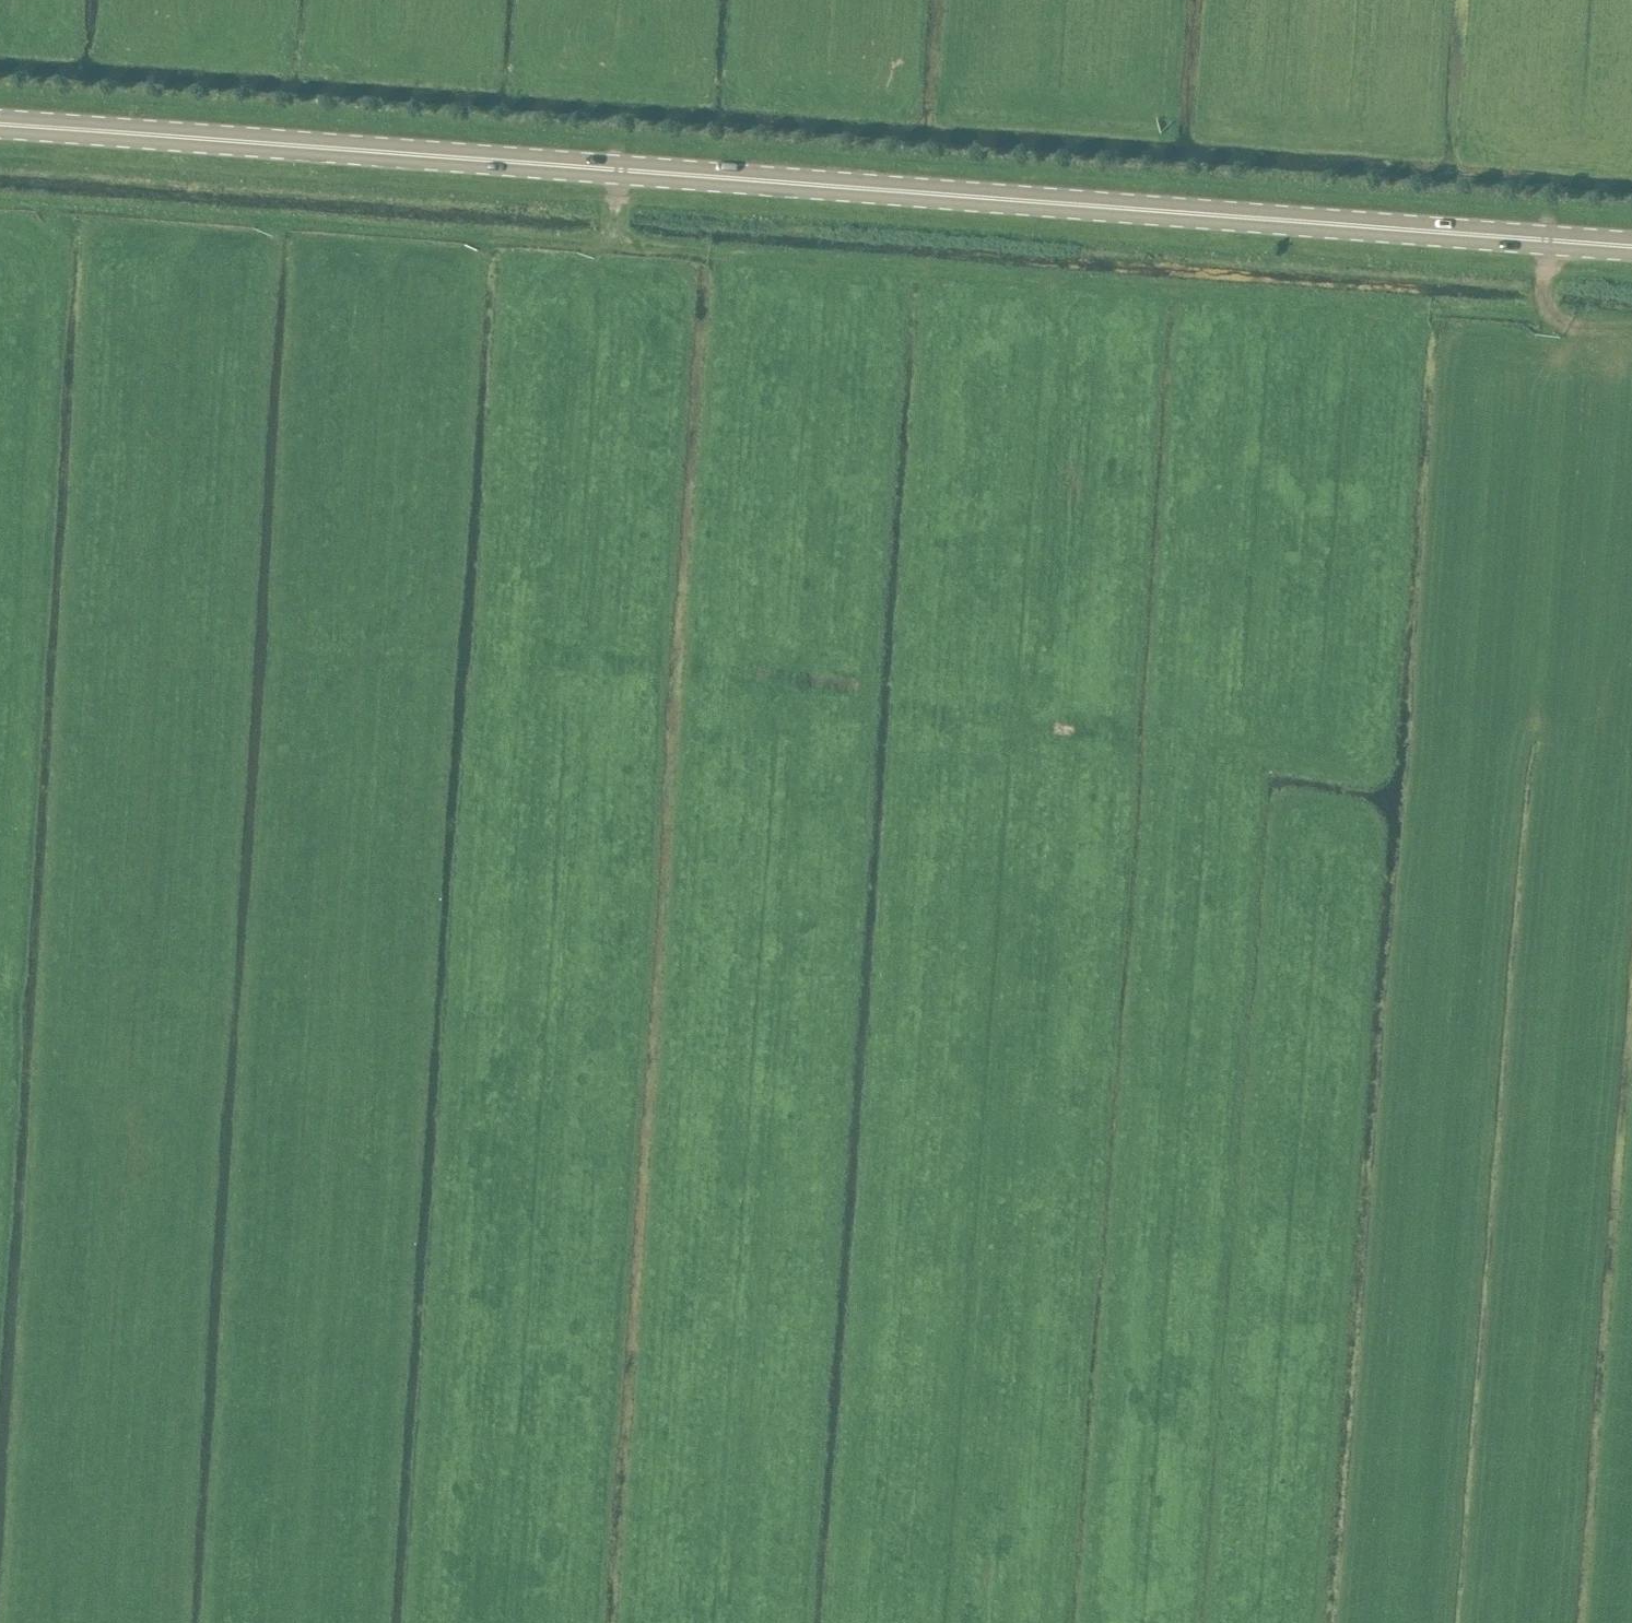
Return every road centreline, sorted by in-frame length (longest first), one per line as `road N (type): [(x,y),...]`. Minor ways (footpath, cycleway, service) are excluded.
road 1 (primary): [(1631,247),(0,124)]

